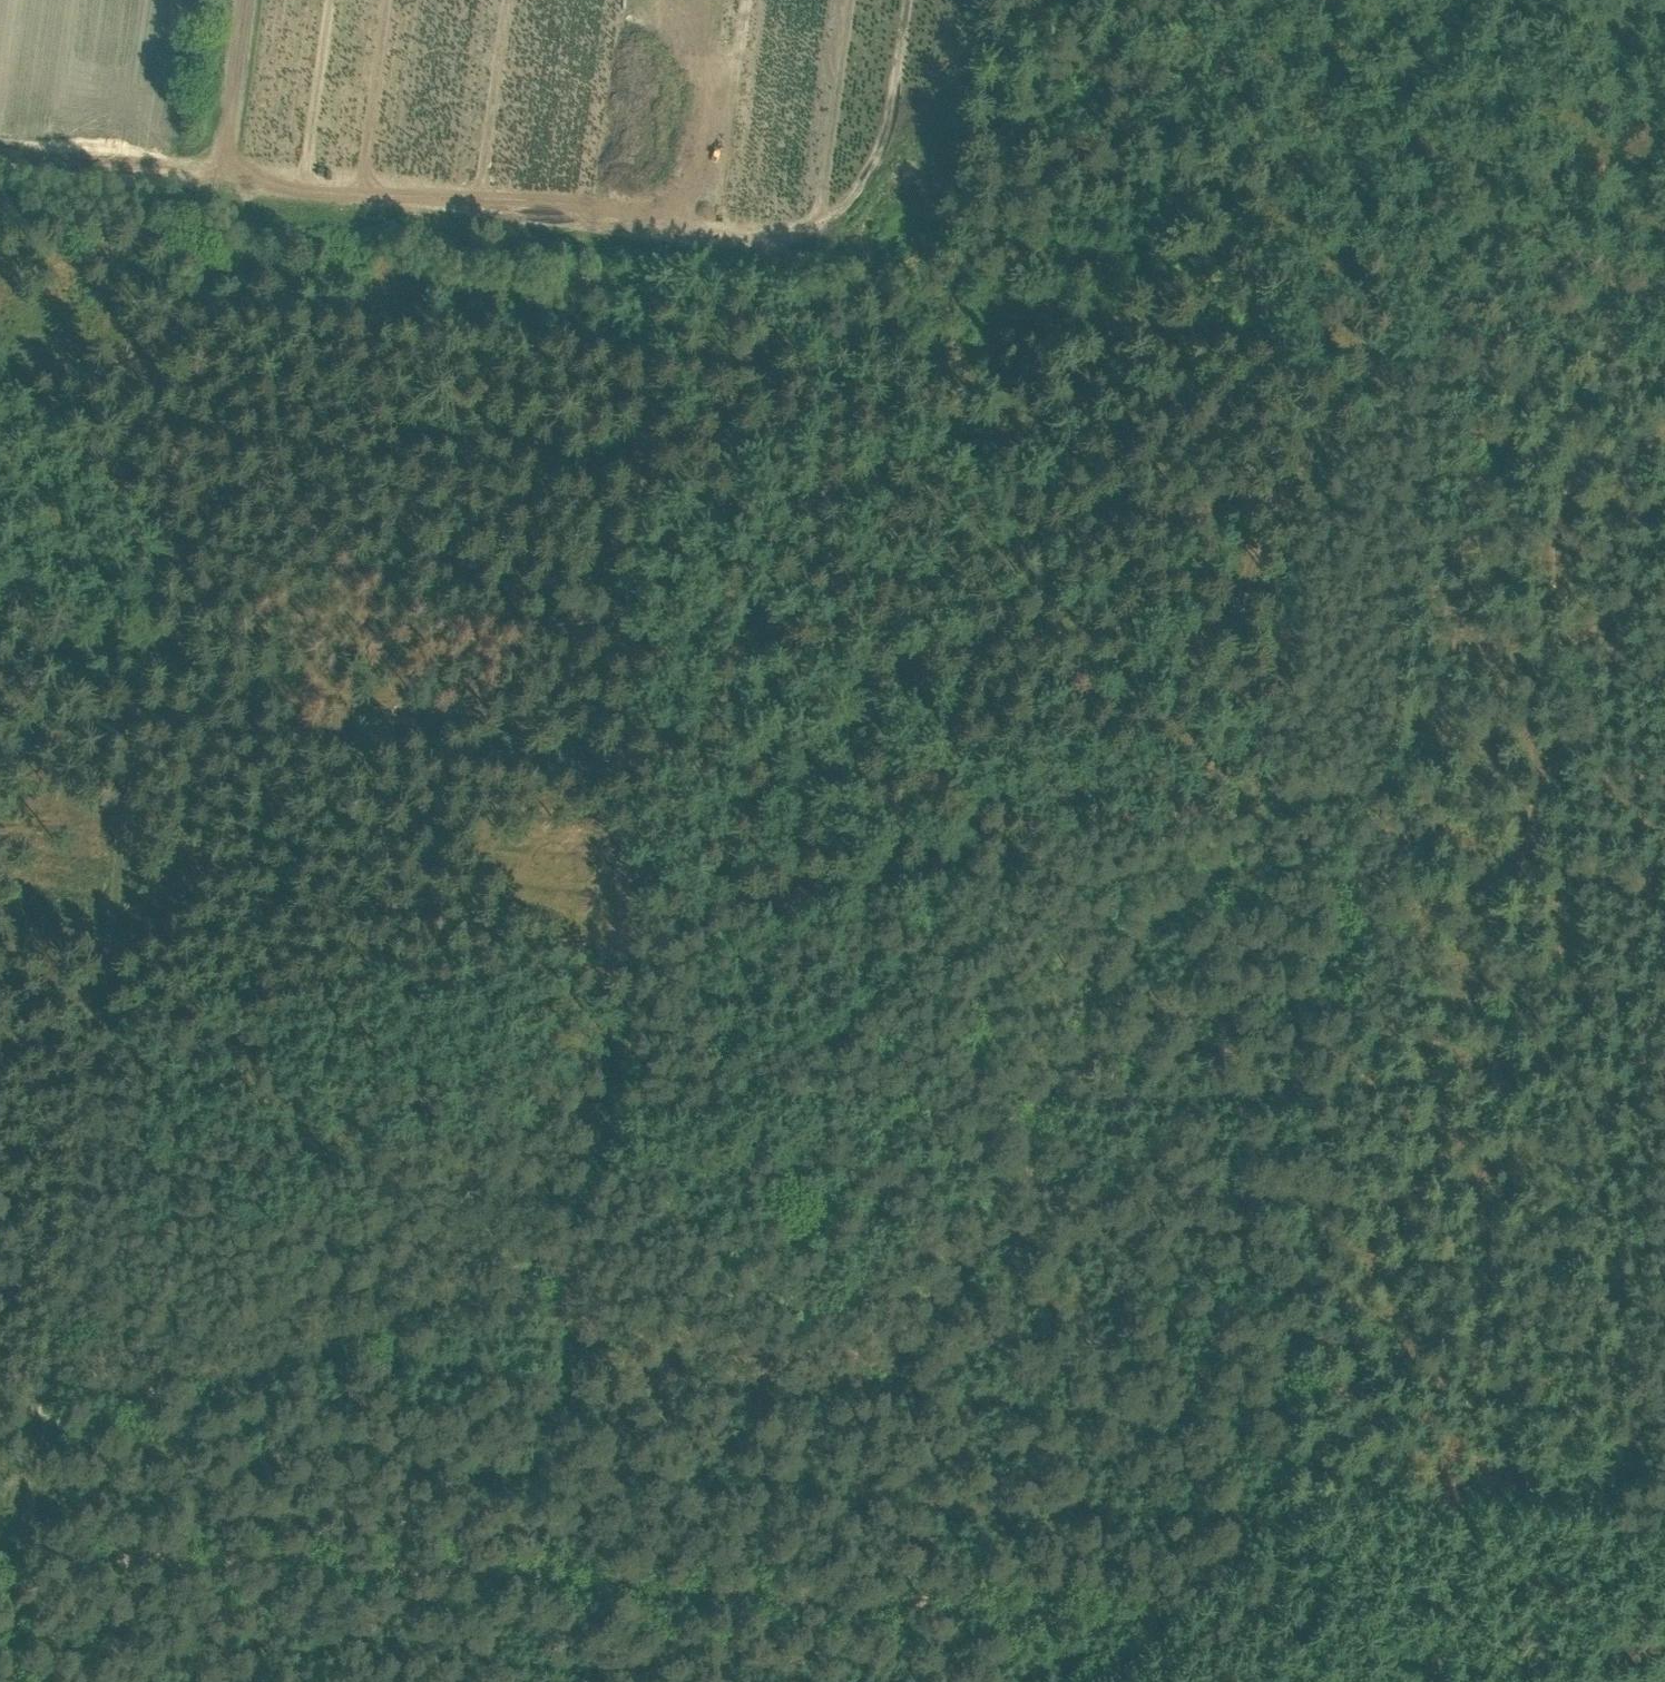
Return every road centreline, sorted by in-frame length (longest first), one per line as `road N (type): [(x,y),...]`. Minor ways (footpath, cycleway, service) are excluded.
road 1 (track): [(252,0),(26,1481),(22,1631),(6,1681)]
road 2 (track): [(24,1556),(837,1596),(1038,1619),(1664,1639)]

